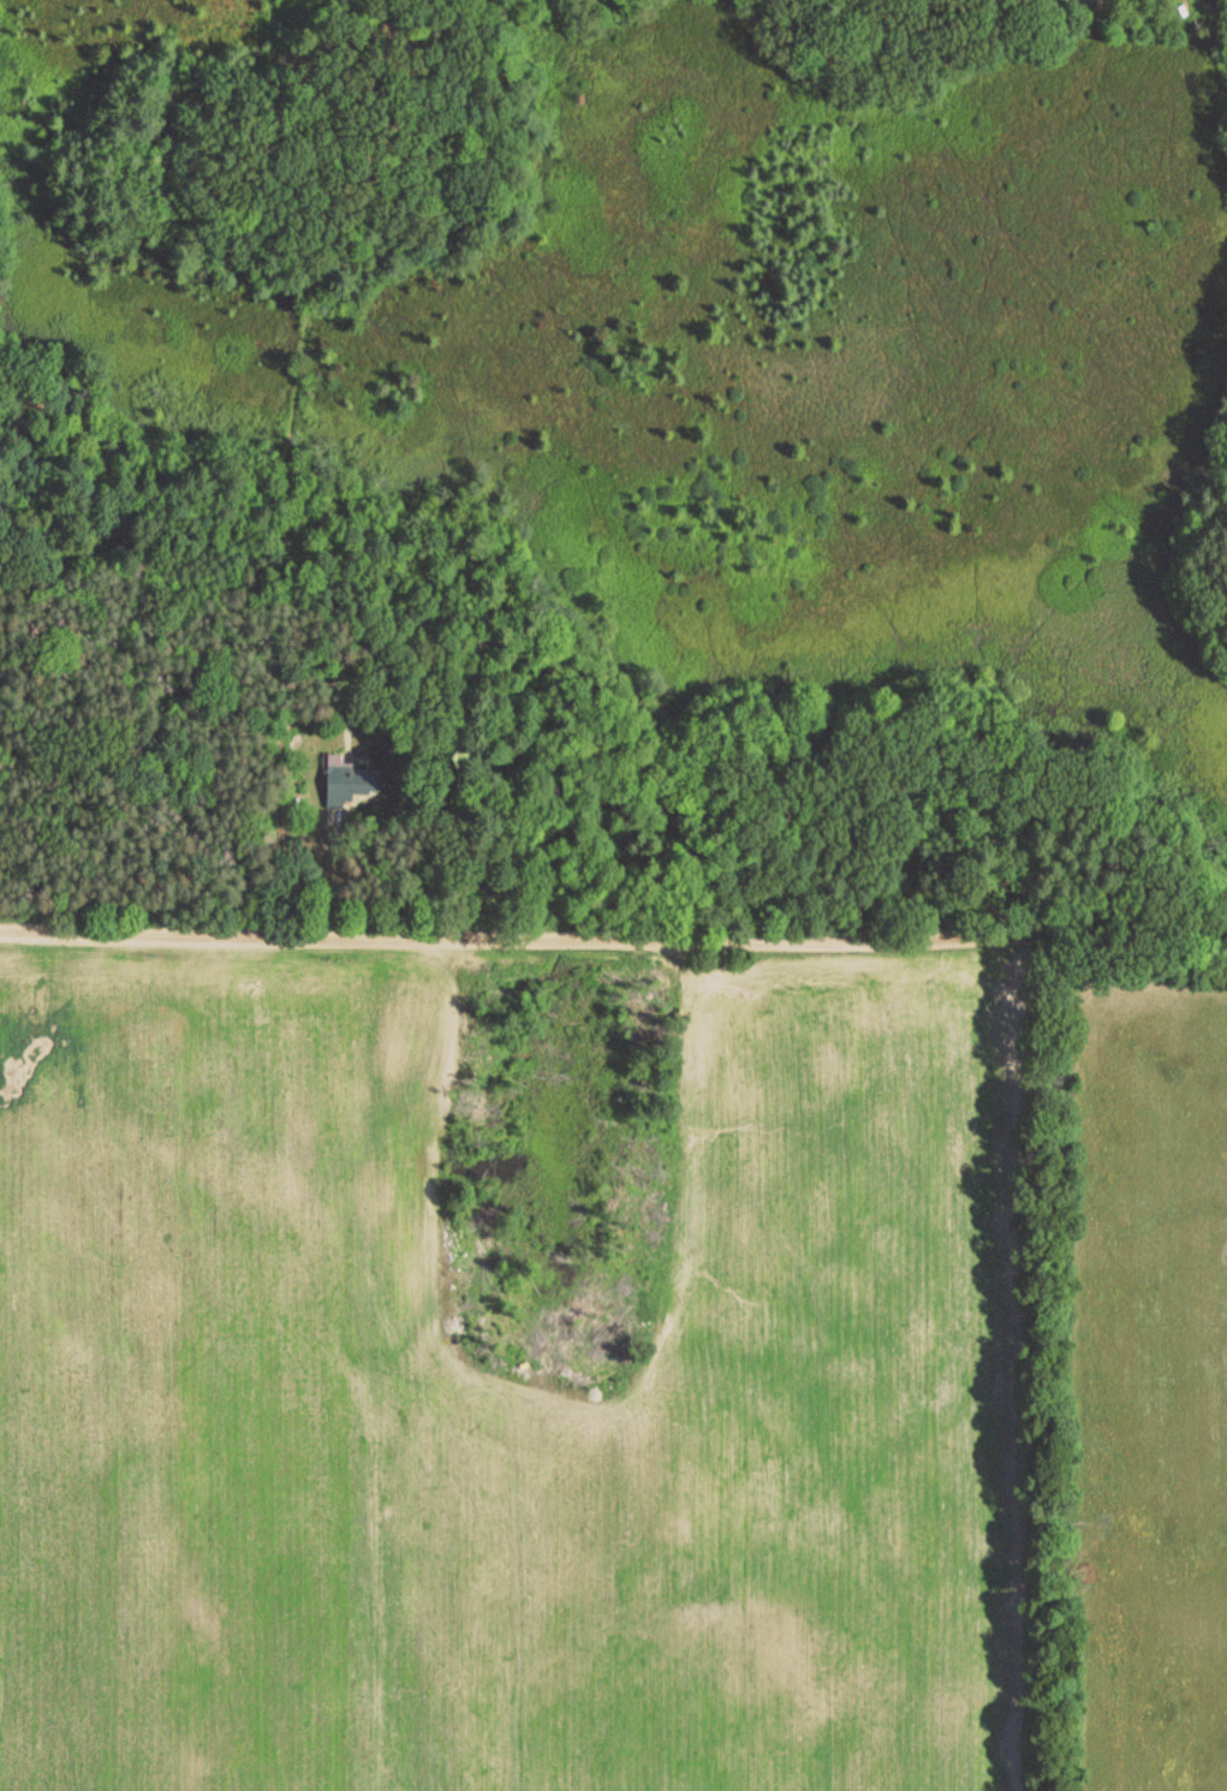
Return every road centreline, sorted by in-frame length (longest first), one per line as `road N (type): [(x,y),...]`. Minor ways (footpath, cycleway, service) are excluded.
road 1 (residential): [(0,901),(1226,918)]

